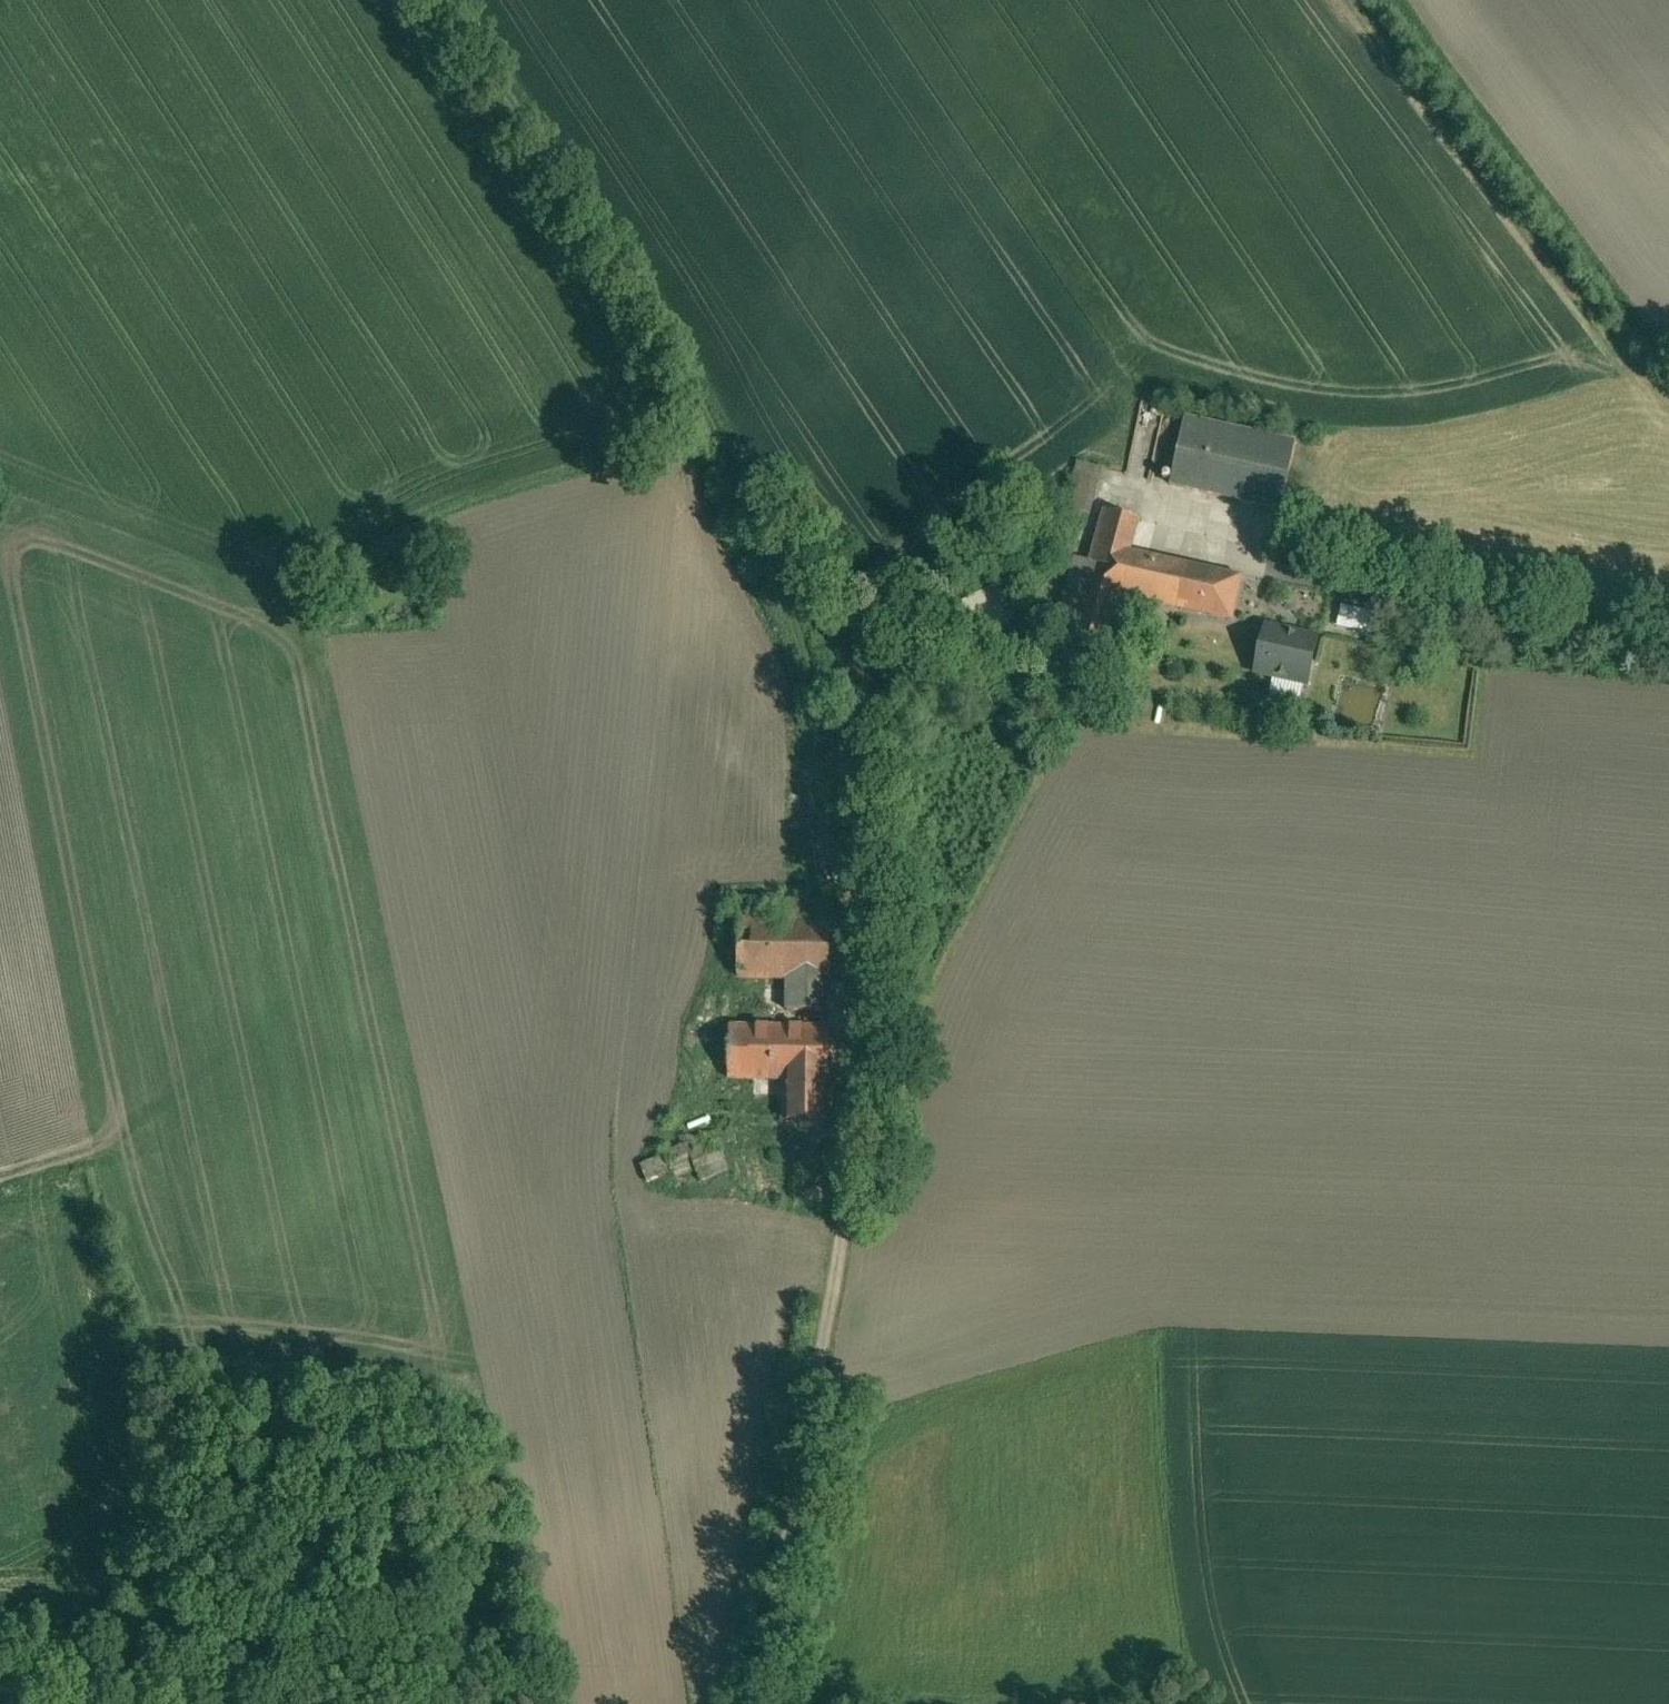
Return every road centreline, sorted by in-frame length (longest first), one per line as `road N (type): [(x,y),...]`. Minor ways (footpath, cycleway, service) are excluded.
road 1 (unclassified): [(228,1703),(62,1670),(0,1680)]

